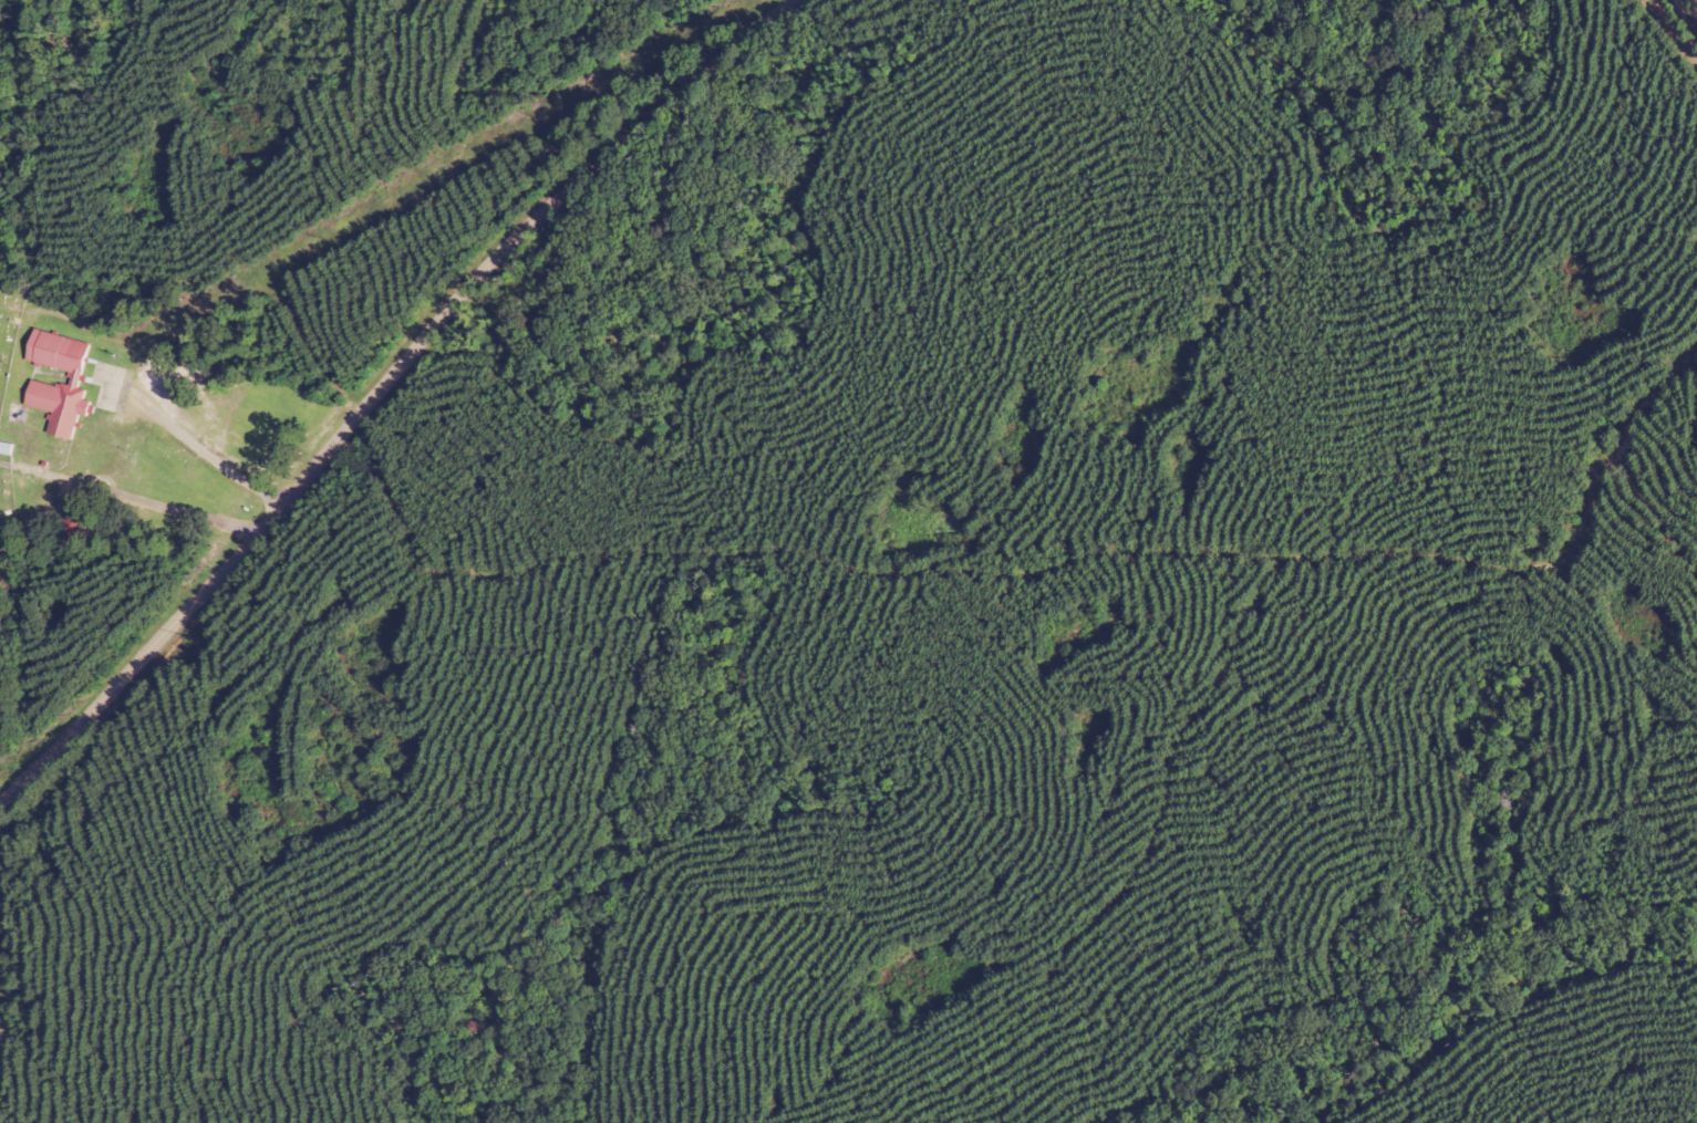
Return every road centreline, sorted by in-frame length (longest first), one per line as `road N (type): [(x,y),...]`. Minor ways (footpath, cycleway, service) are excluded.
road 1 (residential): [(0,888),(288,594),(787,24),(818,0)]
road 2 (residential): [(342,532),(176,412),(43,375)]

